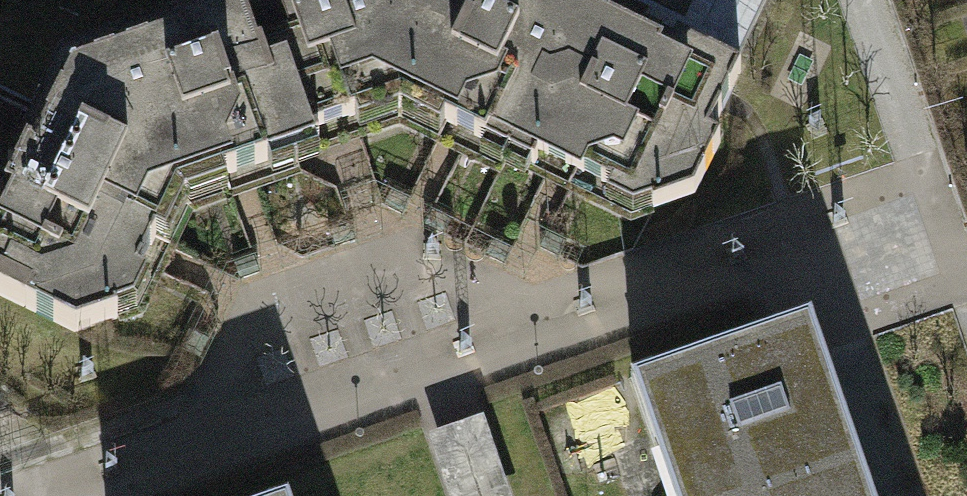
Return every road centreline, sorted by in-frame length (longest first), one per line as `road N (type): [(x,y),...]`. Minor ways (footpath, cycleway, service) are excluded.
road 1 (unclassified): [(0,474),(830,193)]
road 2 (unclassified): [(830,193),(931,495)]
road 3 (unclassified): [(966,107),(894,133),(830,193)]
road 4 (unclassified): [(830,193),(911,194),(966,176)]

